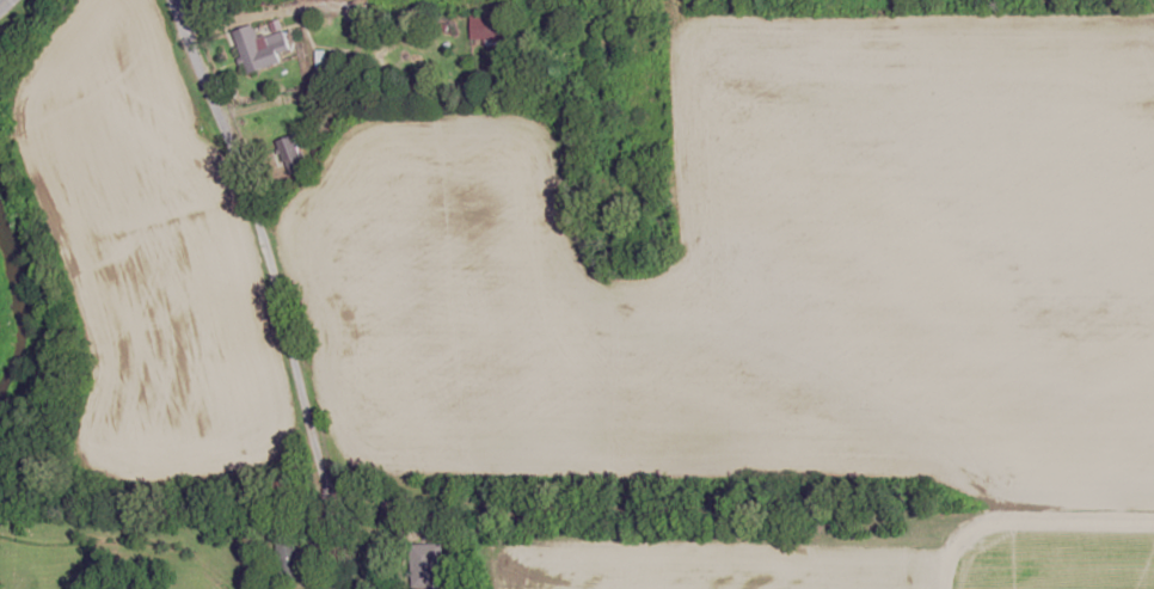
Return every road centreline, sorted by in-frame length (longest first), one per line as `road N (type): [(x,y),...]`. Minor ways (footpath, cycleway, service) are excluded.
road 1 (residential): [(323,490),(246,200),(166,0)]
road 2 (residential): [(177,24),(344,11),(521,19),(668,51)]
road 3 (residential): [(1153,535),(941,529)]
road 4 (residential): [(0,24),(121,0)]

